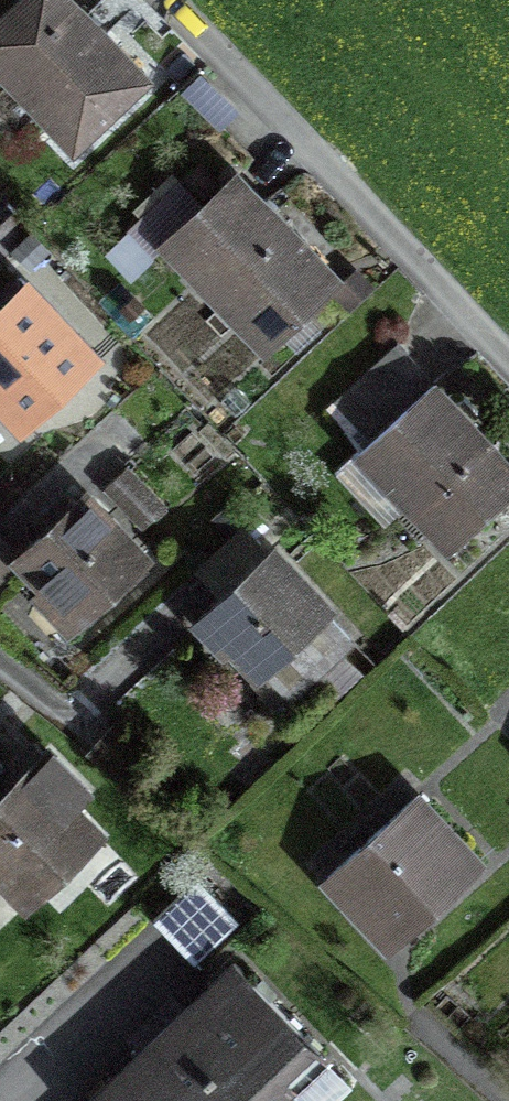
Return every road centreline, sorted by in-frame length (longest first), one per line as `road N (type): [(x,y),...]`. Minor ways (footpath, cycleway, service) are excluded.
road 1 (residential): [(508,372),(185,22)]

